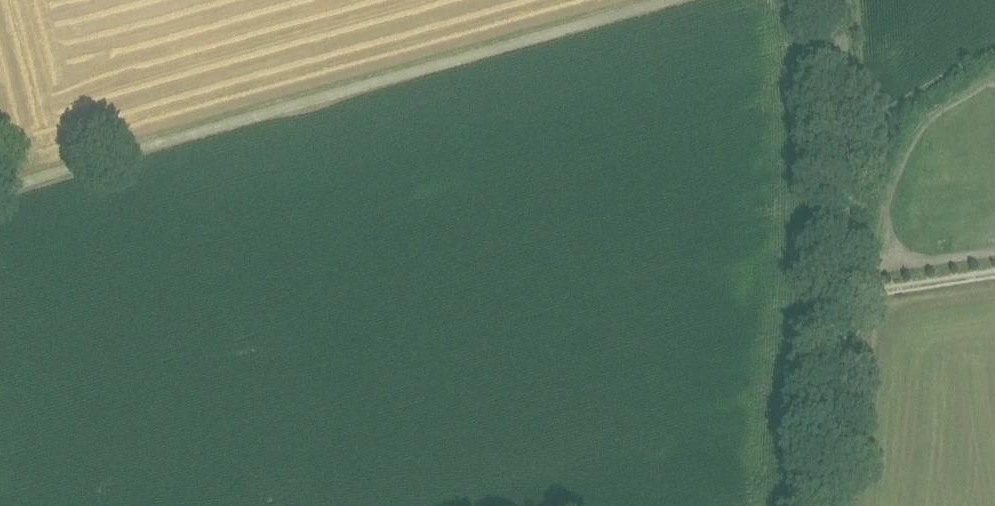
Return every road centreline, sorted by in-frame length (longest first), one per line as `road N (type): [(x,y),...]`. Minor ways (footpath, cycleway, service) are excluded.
road 1 (unclassified): [(17,172),(658,0)]
road 2 (unclassified): [(829,505),(841,186),(838,0)]

